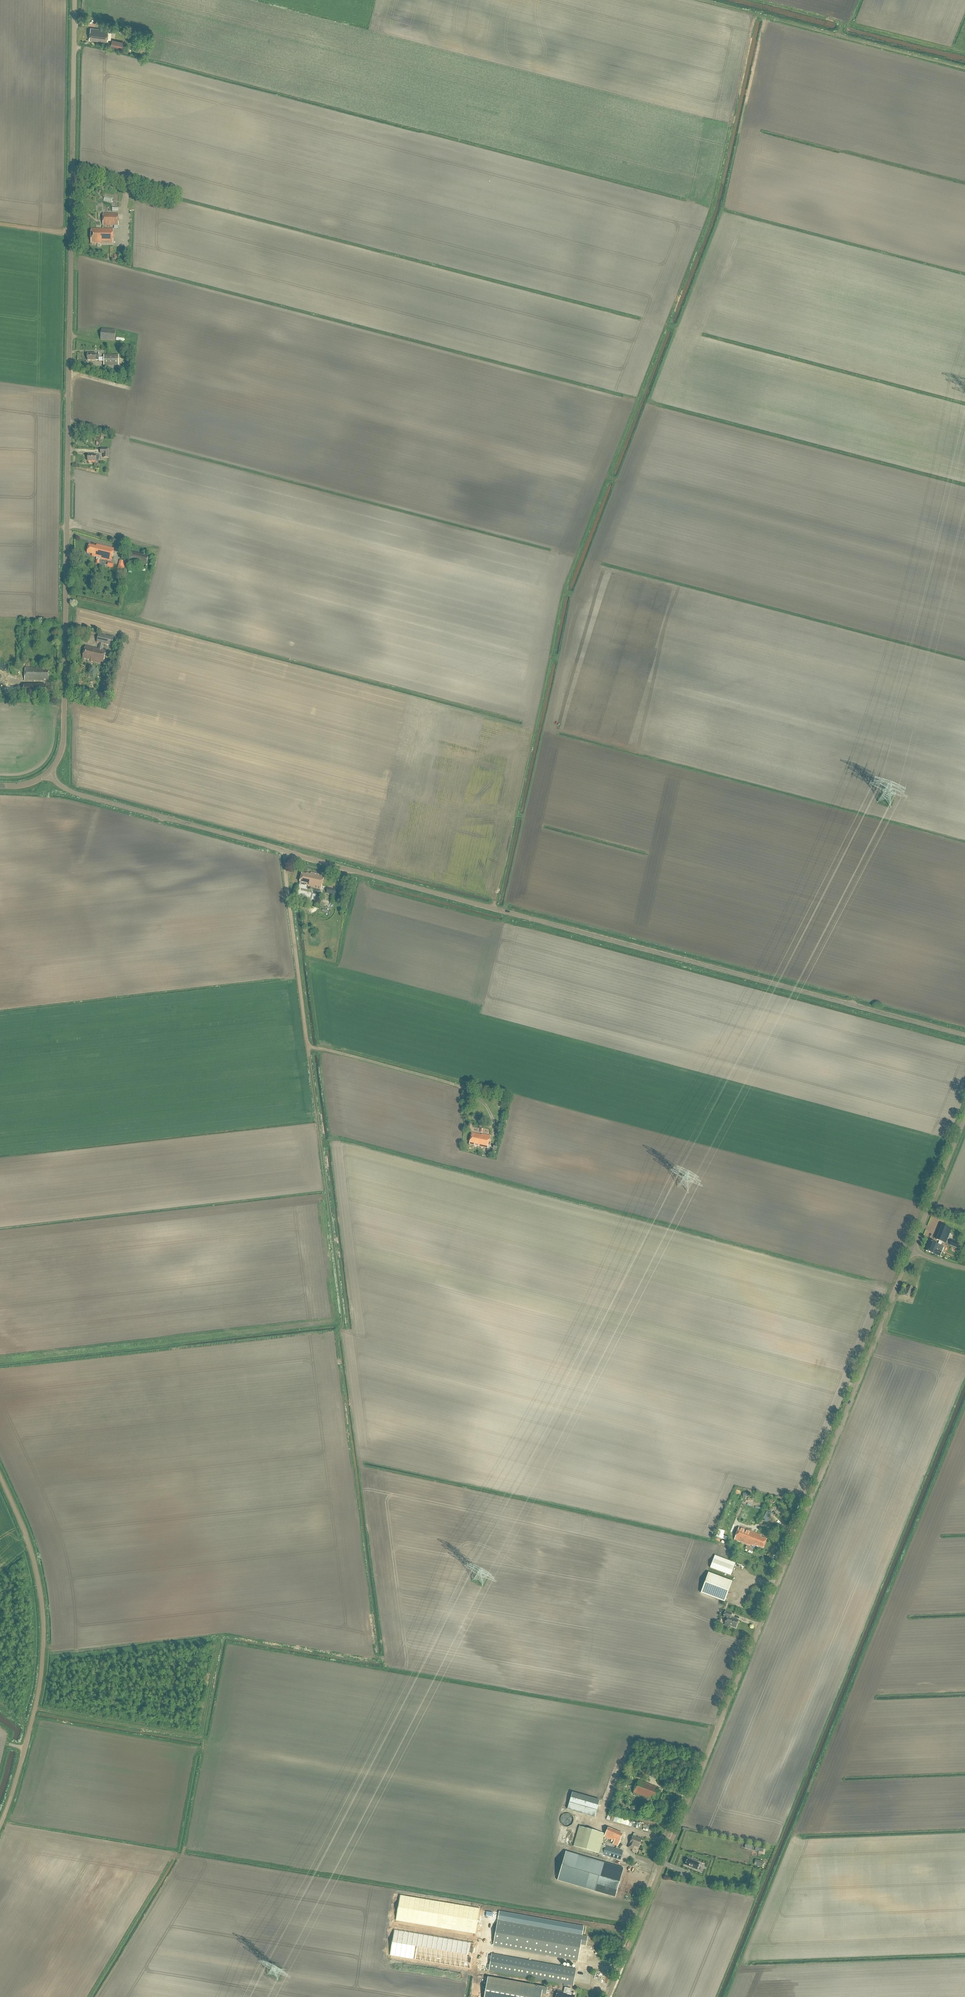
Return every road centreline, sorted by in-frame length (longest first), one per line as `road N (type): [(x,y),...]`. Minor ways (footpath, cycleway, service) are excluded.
road 1 (track): [(35,1710),(202,1739),(222,1635),(377,1661),(335,1341),(345,1325),(320,1142)]
road 2 (unclassified): [(607,1996),(912,1251)]
road 3 (unclassified): [(49,775),(64,740),(75,0)]
road 4 (unclassified): [(964,1037),(286,852)]
road 5 (unclassified): [(0,1823),(35,1710),(43,1632),(29,1547),(0,1477)]
road 6 (unclassified): [(286,852),(308,1045),(461,1087)]
road 7 (track): [(964,67),(705,0)]
road 8 (unclassified): [(286,852),(83,796),(49,775)]
road 9 (unclassified): [(912,1251),(964,1118)]

